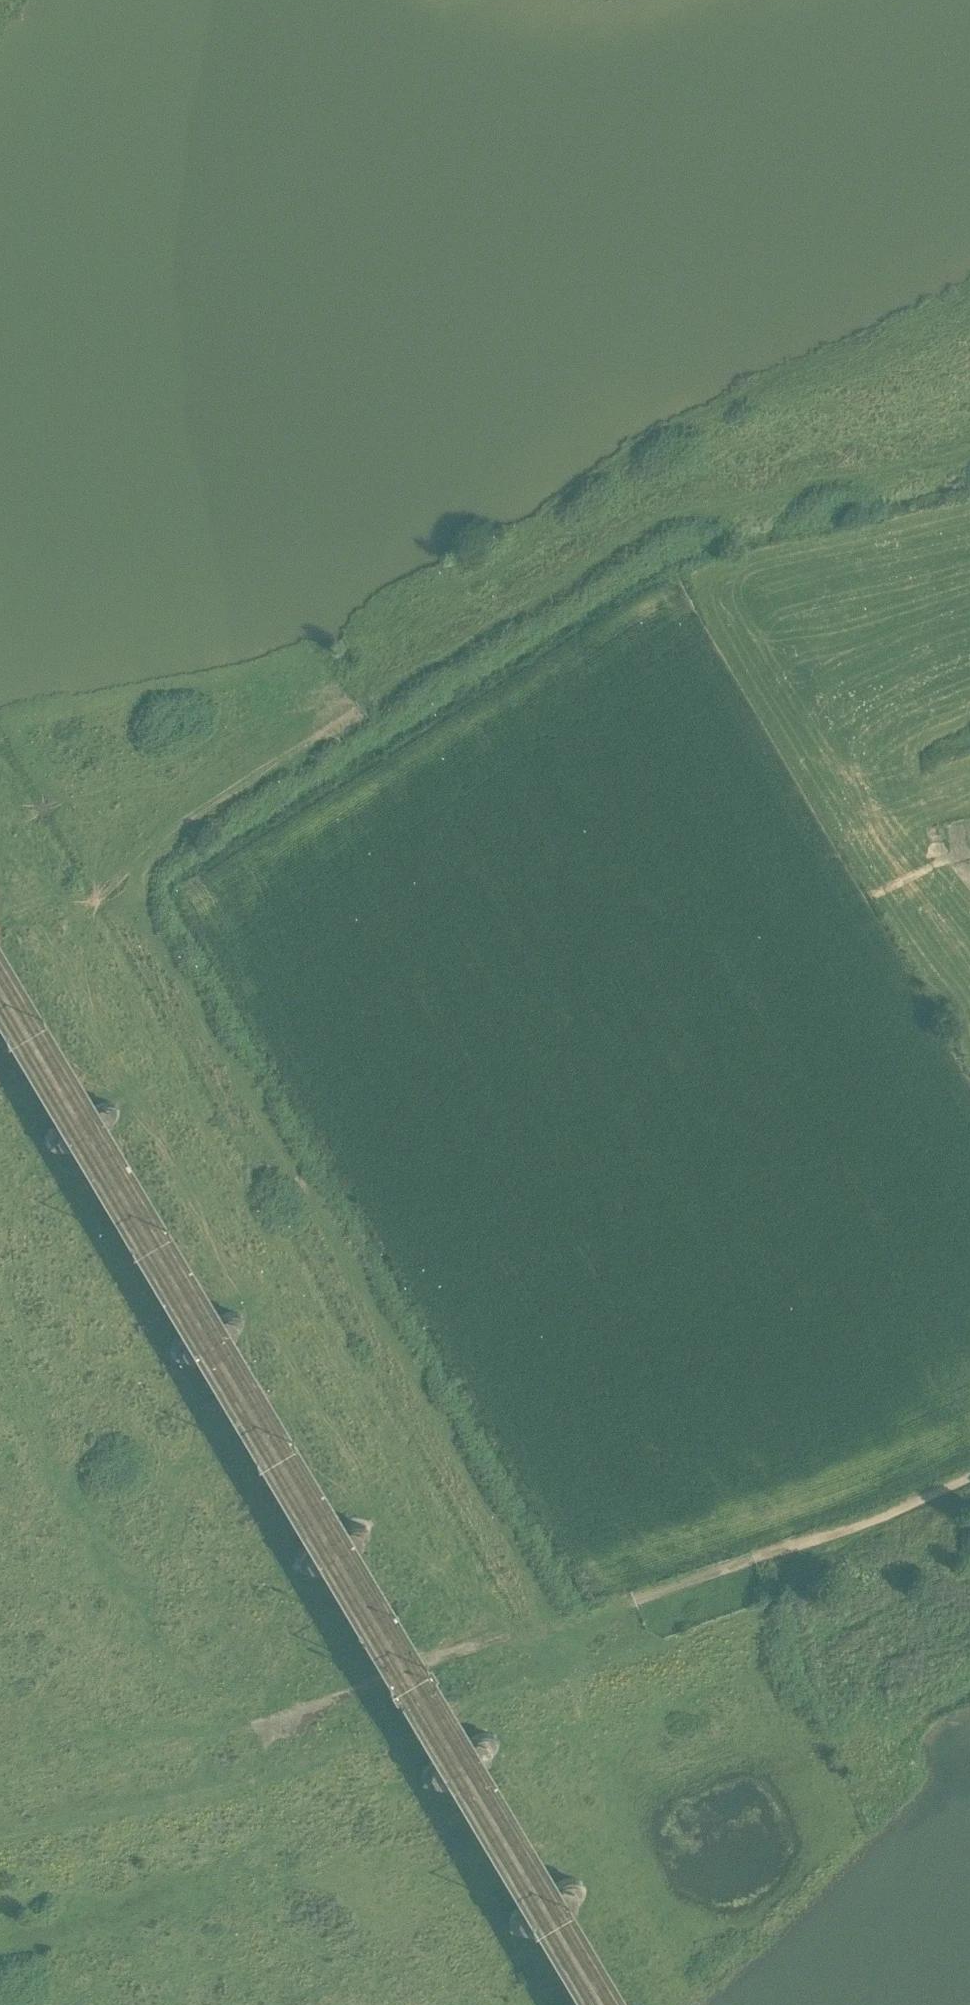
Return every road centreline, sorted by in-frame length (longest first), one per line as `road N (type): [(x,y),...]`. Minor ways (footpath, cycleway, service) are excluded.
road 1 (track): [(634,1598),(792,1544)]

